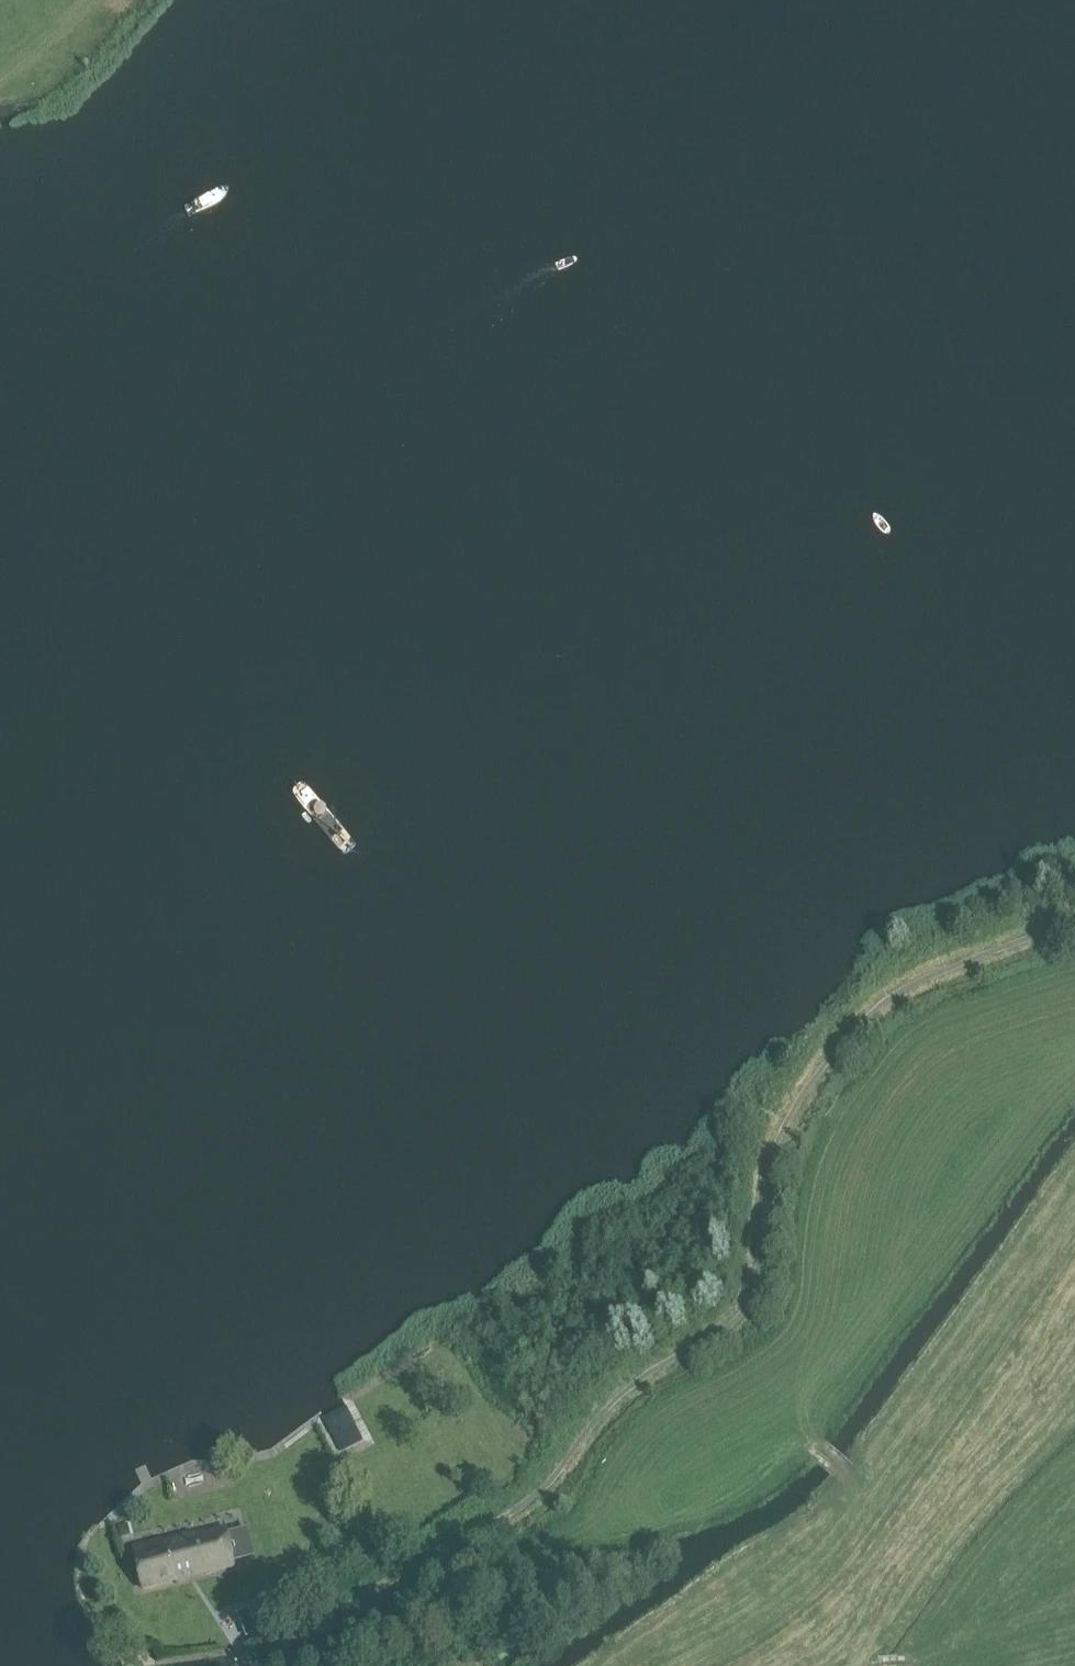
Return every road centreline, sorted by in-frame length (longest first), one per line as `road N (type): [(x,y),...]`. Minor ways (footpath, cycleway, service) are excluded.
road 1 (track): [(85,0),(0,86)]

